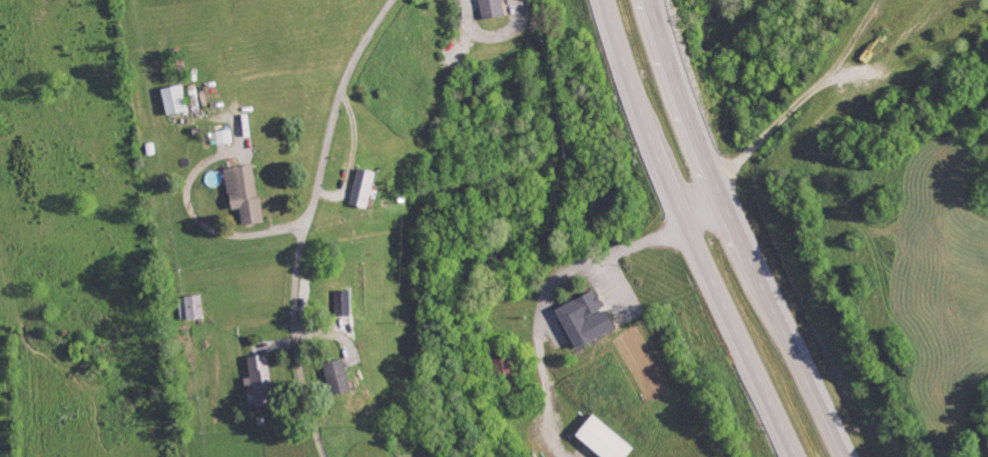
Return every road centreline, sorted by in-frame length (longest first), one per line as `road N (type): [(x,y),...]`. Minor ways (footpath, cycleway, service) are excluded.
road 1 (trunk): [(846,456),(732,216),(653,0)]
road 2 (trunk): [(606,0),(680,210),(797,456)]
road 3 (residential): [(325,456),(310,363),(313,230),(363,59),(413,0)]

